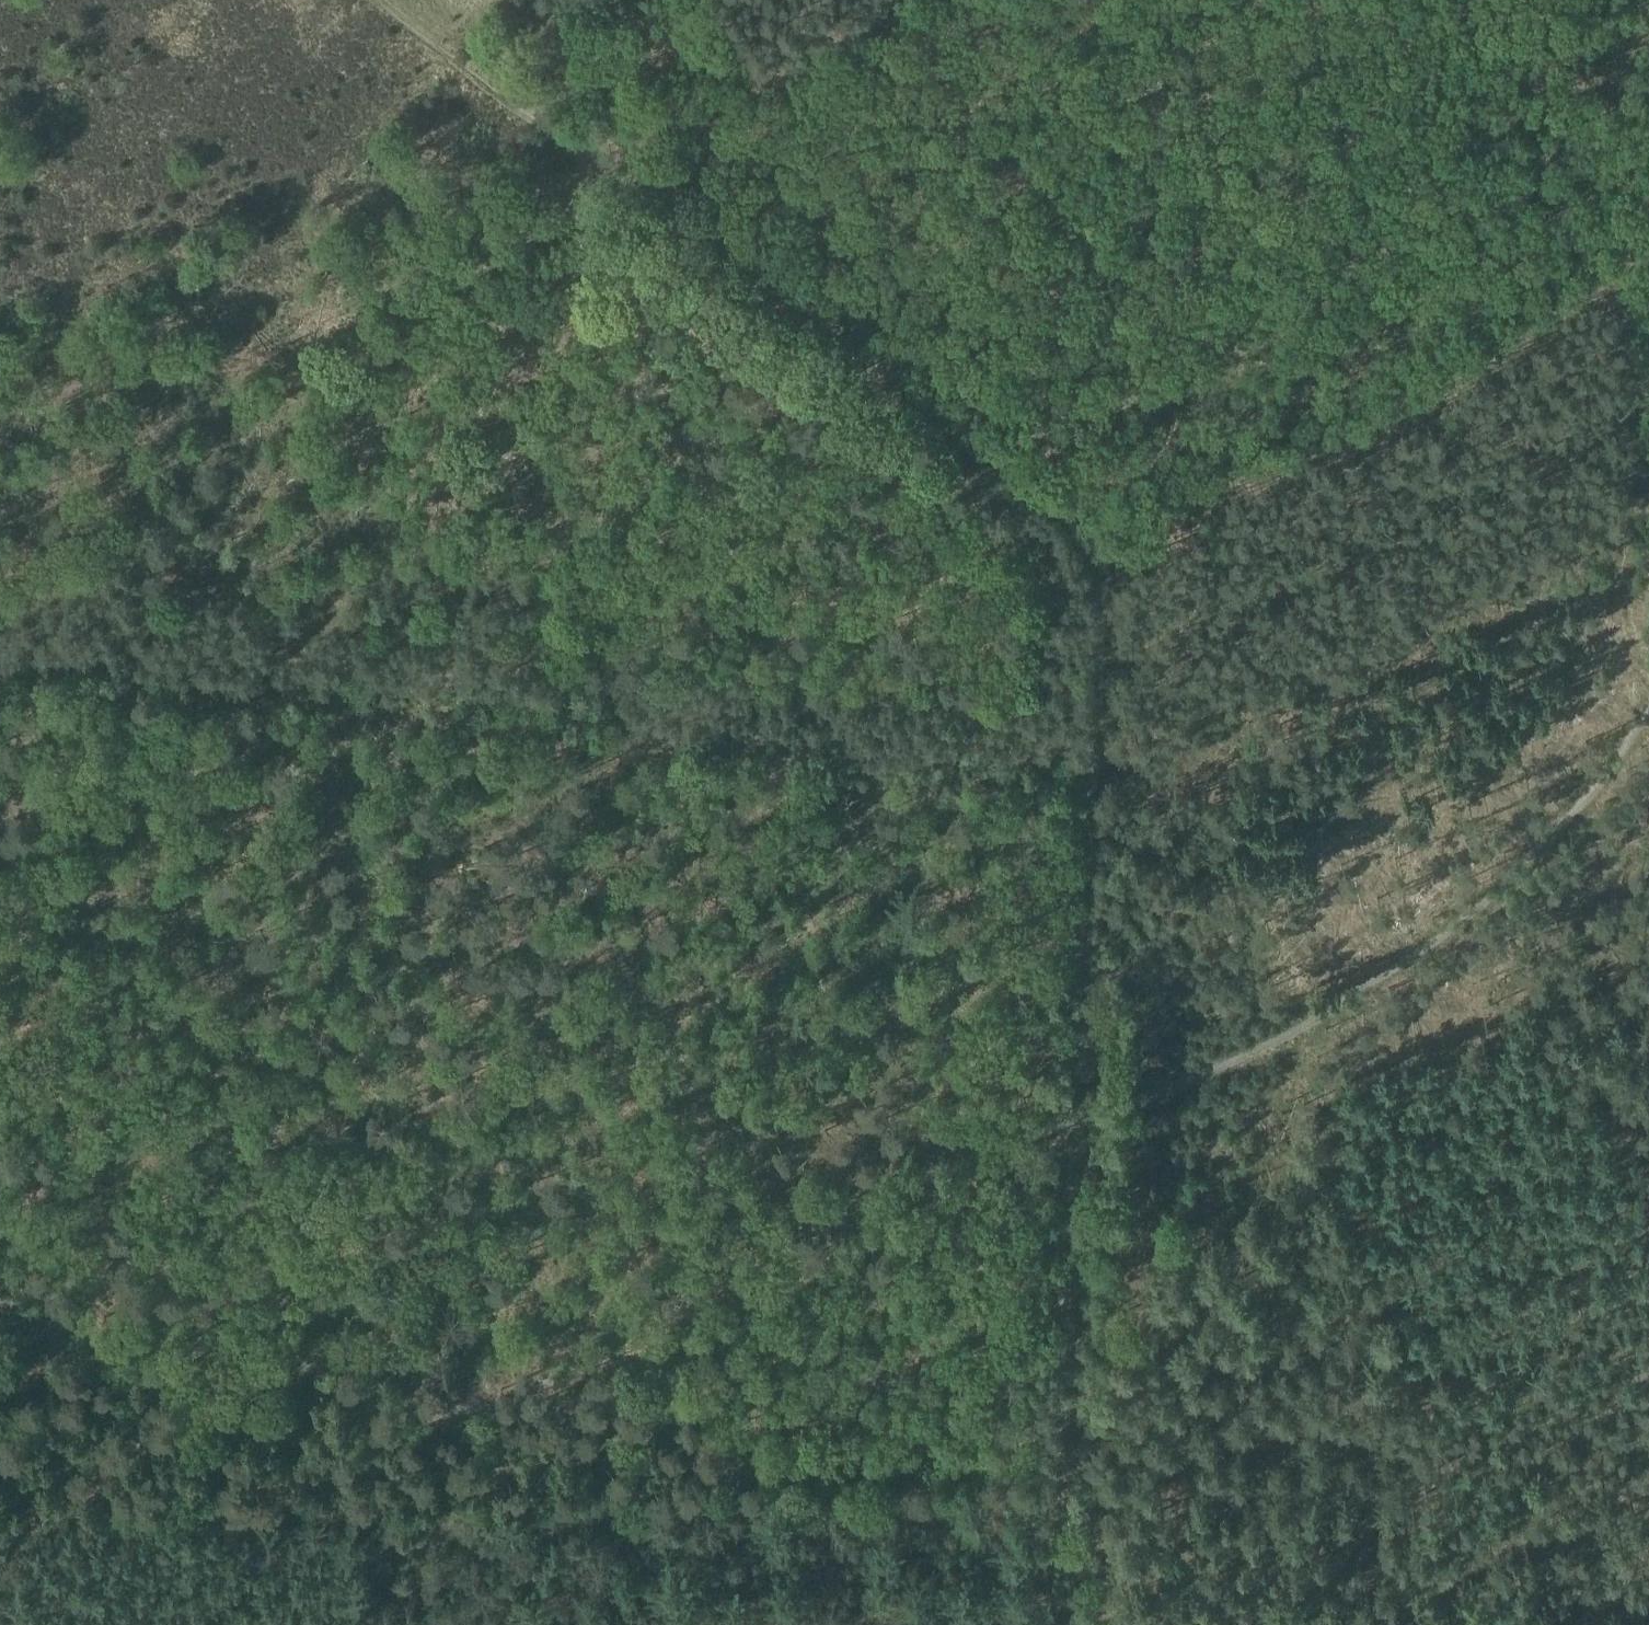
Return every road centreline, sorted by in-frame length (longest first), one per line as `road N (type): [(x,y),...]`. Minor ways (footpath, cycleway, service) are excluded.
road 1 (track): [(371,0),(1057,503),(1086,553),(1099,591),(1094,761),(1054,1233),(1044,1624)]

